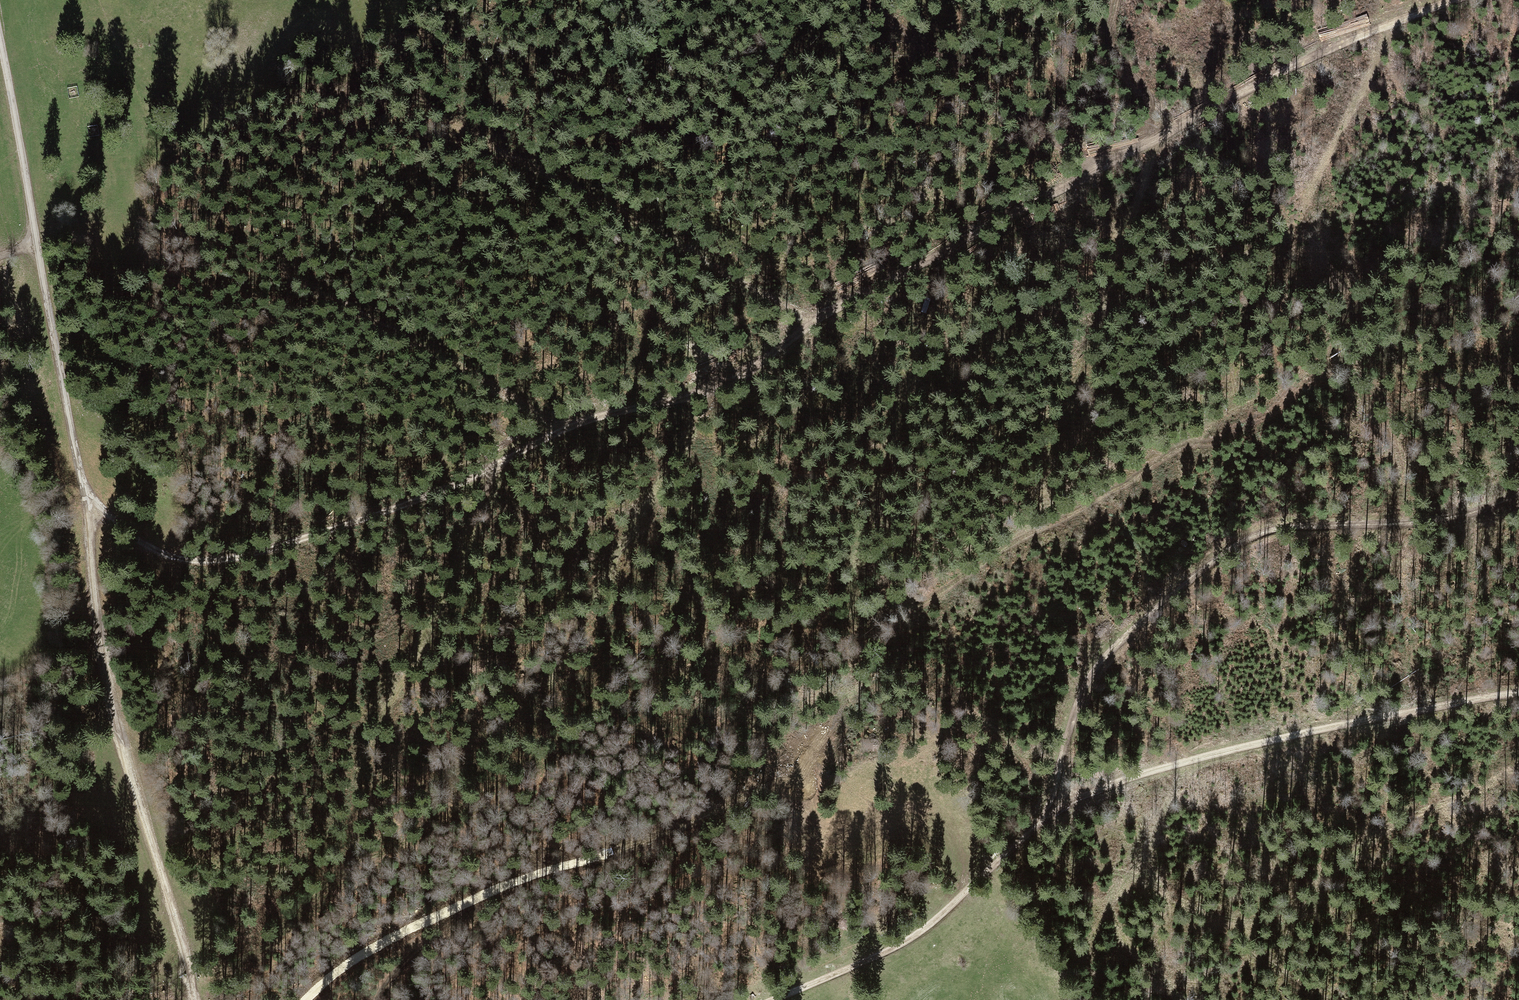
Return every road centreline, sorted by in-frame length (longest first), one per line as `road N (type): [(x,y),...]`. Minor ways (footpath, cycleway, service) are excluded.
road 1 (track): [(81,491),(148,549),(215,564),(384,514),(569,427),(721,386),(816,321),(1001,220),(1325,52),(1455,0)]
road 2 (track): [(774,999),(894,949),(947,913),(1057,804),(1257,744),(1518,693)]
road 3 (track): [(1057,804),(1091,675),(1238,545),(1278,528),(1452,519),(1518,493)]
road 4 (track): [(798,779),(466,902),(380,944),(307,999)]
road 5 (unclassified): [(87,548),(0,65)]
road 6 (track): [(195,999),(110,699),(87,548)]
road 7 (track): [(816,321),(423,102)]
road 8 (track): [(569,427),(415,349),(279,262)]
road 9 (track): [(499,463),(453,582),(373,733)]
road 10 (track): [(1104,167),(860,0)]
road 11 (track): [(1394,24),(1272,276)]

